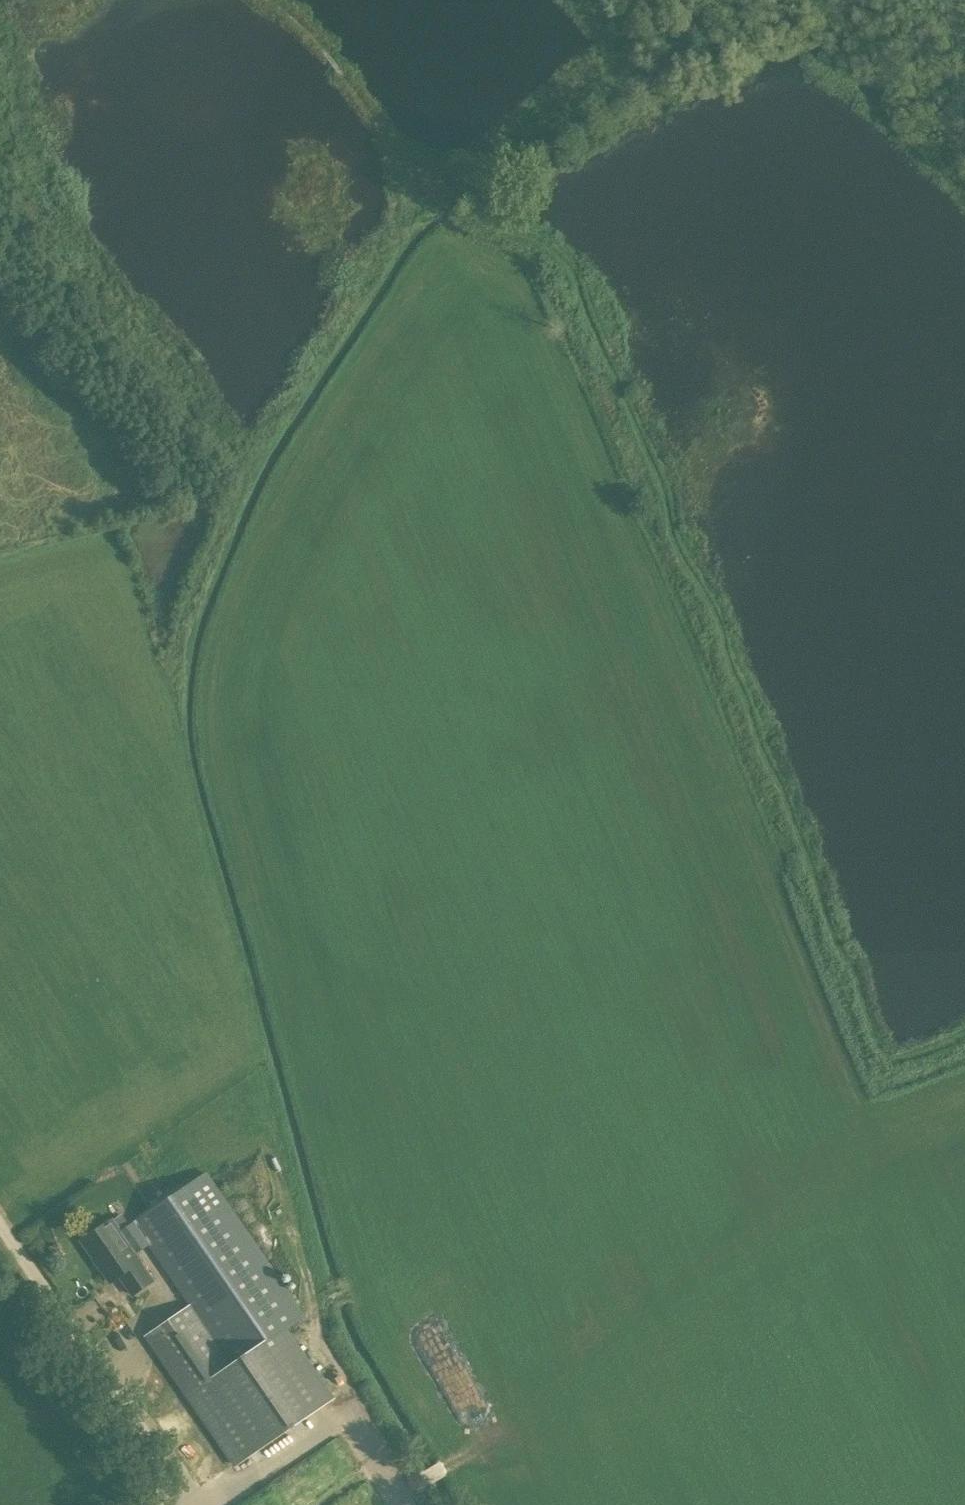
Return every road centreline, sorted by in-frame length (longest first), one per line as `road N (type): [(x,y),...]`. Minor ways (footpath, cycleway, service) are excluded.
road 1 (unclassified): [(148,1504),(143,1447),(0,1239)]

